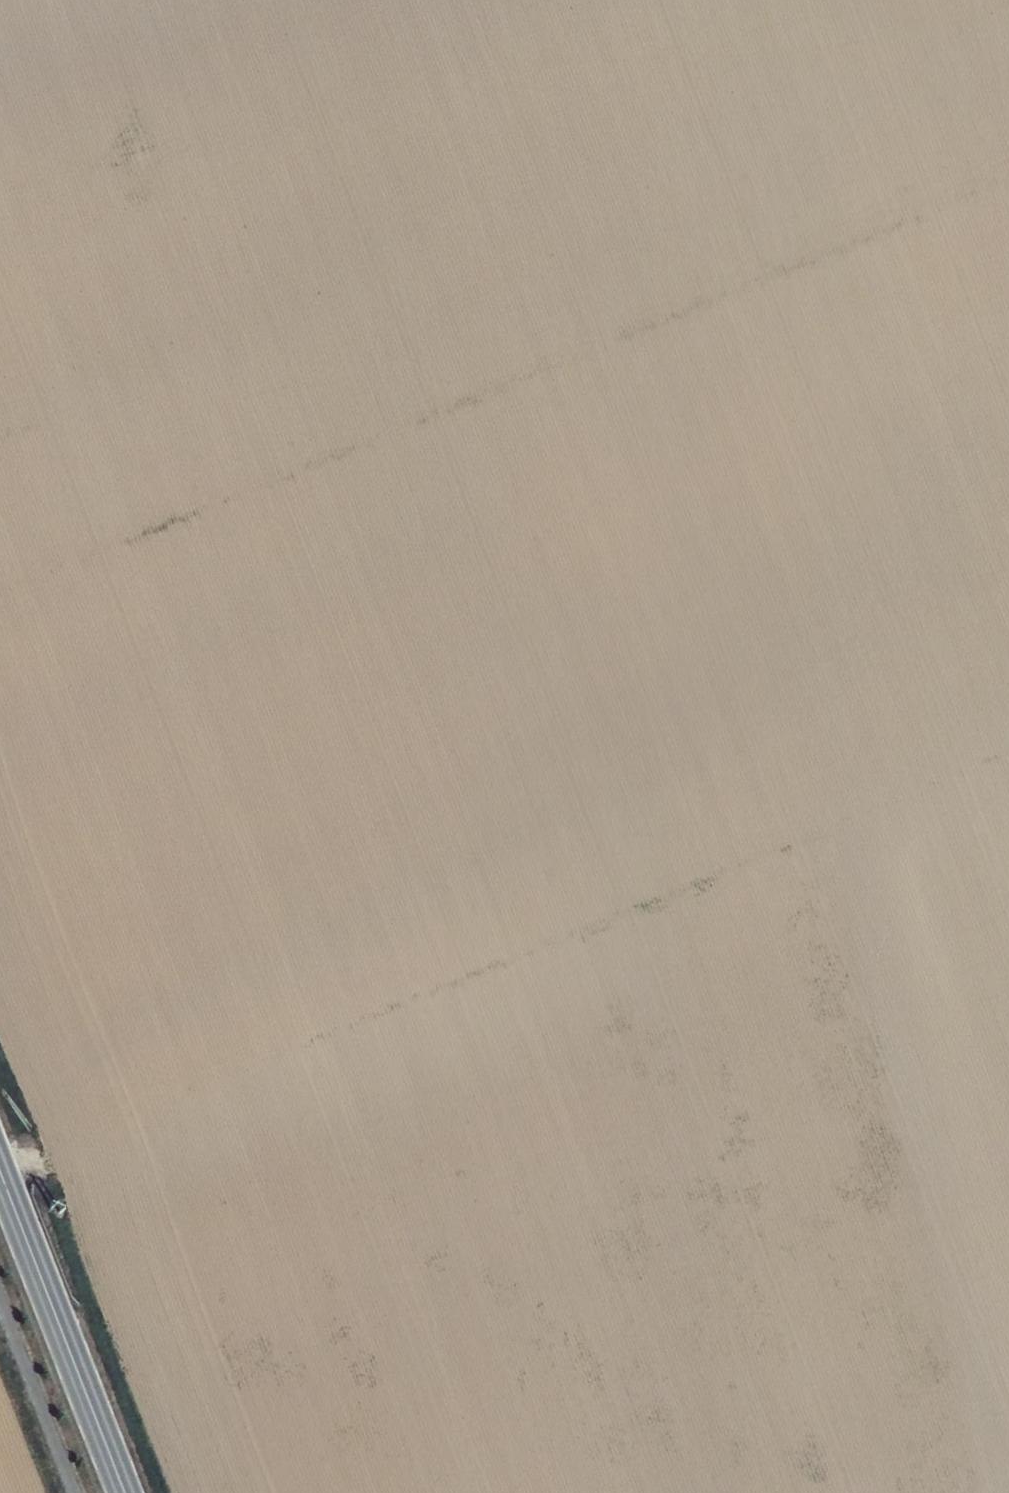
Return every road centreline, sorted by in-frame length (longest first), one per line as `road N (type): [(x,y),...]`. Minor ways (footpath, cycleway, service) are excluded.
road 1 (tertiary): [(0,1175),(123,1492)]

